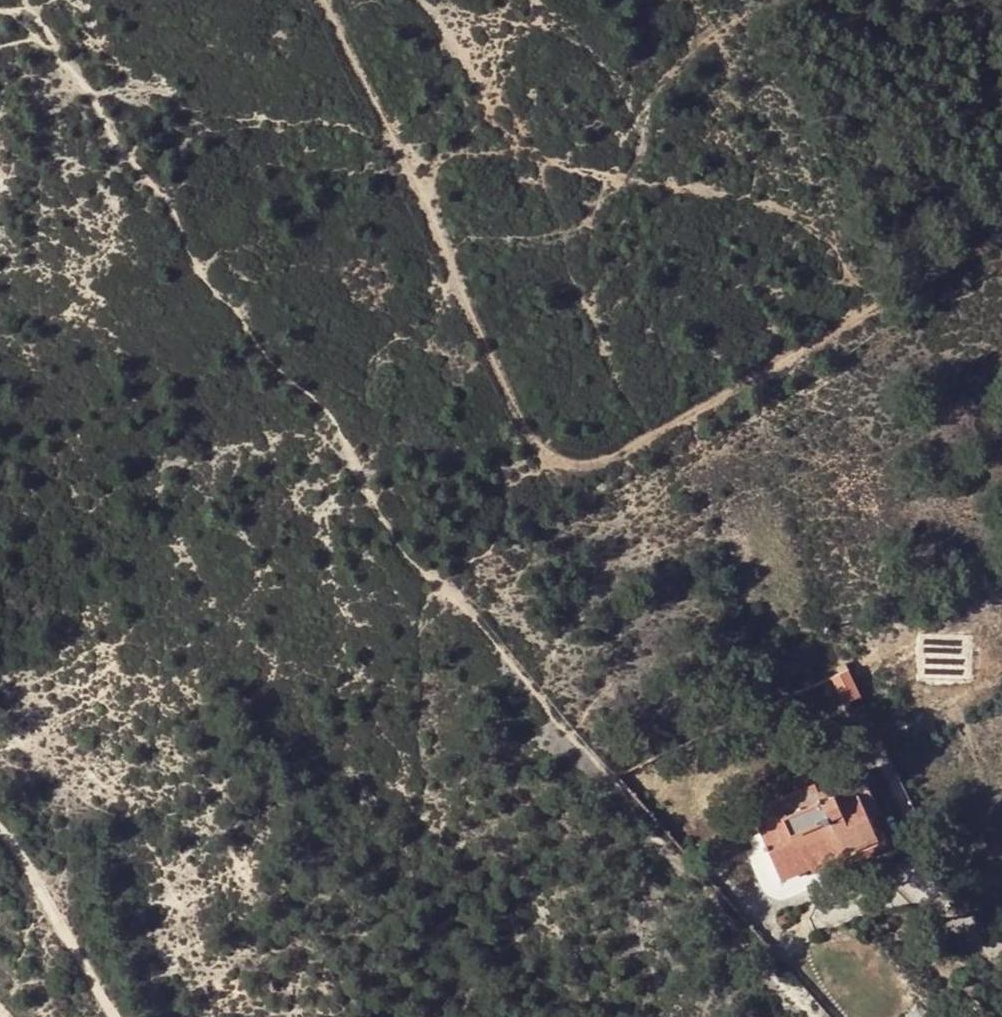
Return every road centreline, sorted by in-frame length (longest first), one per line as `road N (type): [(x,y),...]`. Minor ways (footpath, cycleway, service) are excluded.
road 1 (track): [(439,574),(821,1016)]
road 2 (track): [(108,1016),(0,832)]

